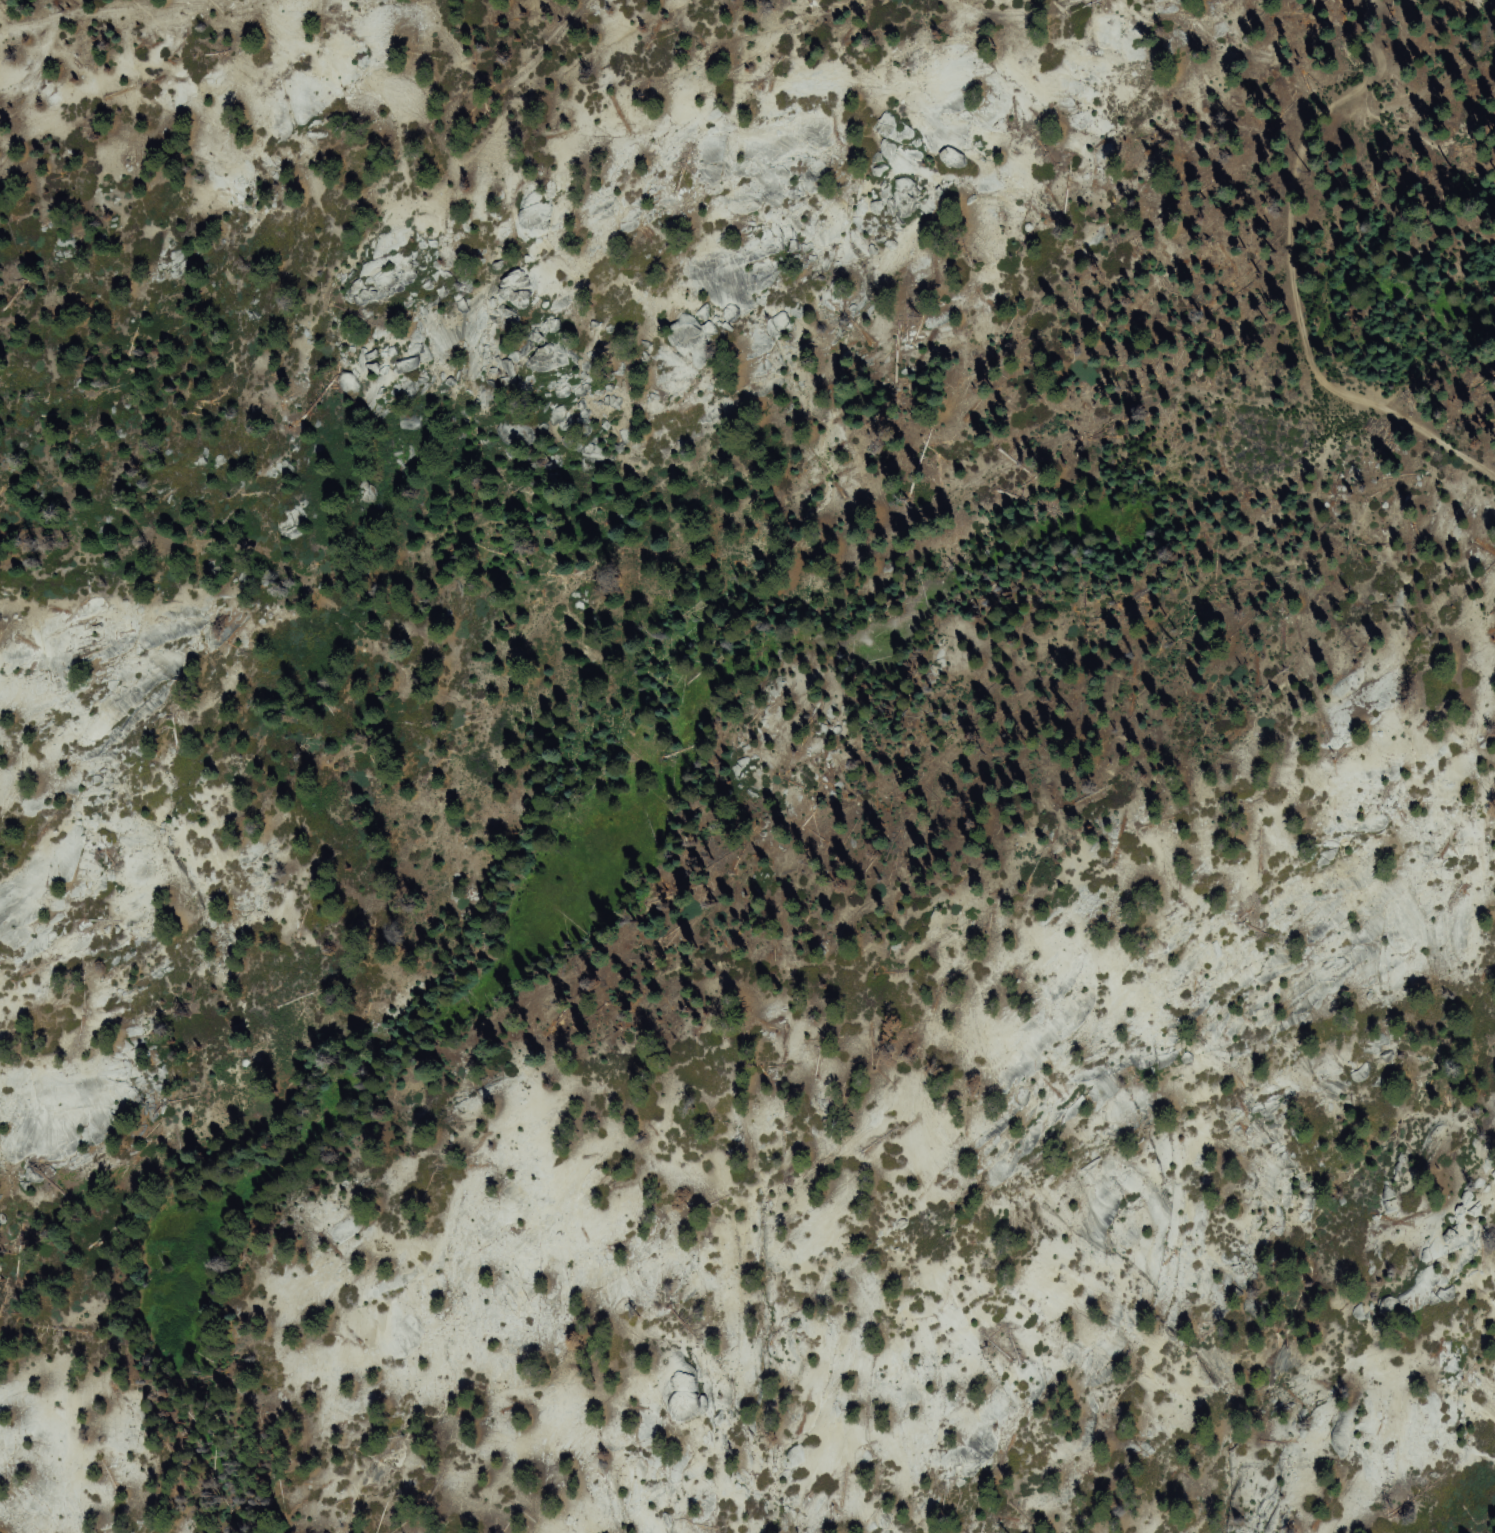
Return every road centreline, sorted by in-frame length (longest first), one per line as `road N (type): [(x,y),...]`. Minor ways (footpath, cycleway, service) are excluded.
road 1 (track): [(1367,0),(1364,72),(1308,127),(1294,153),(1293,331),(1342,404),(1412,423),(1494,472)]

